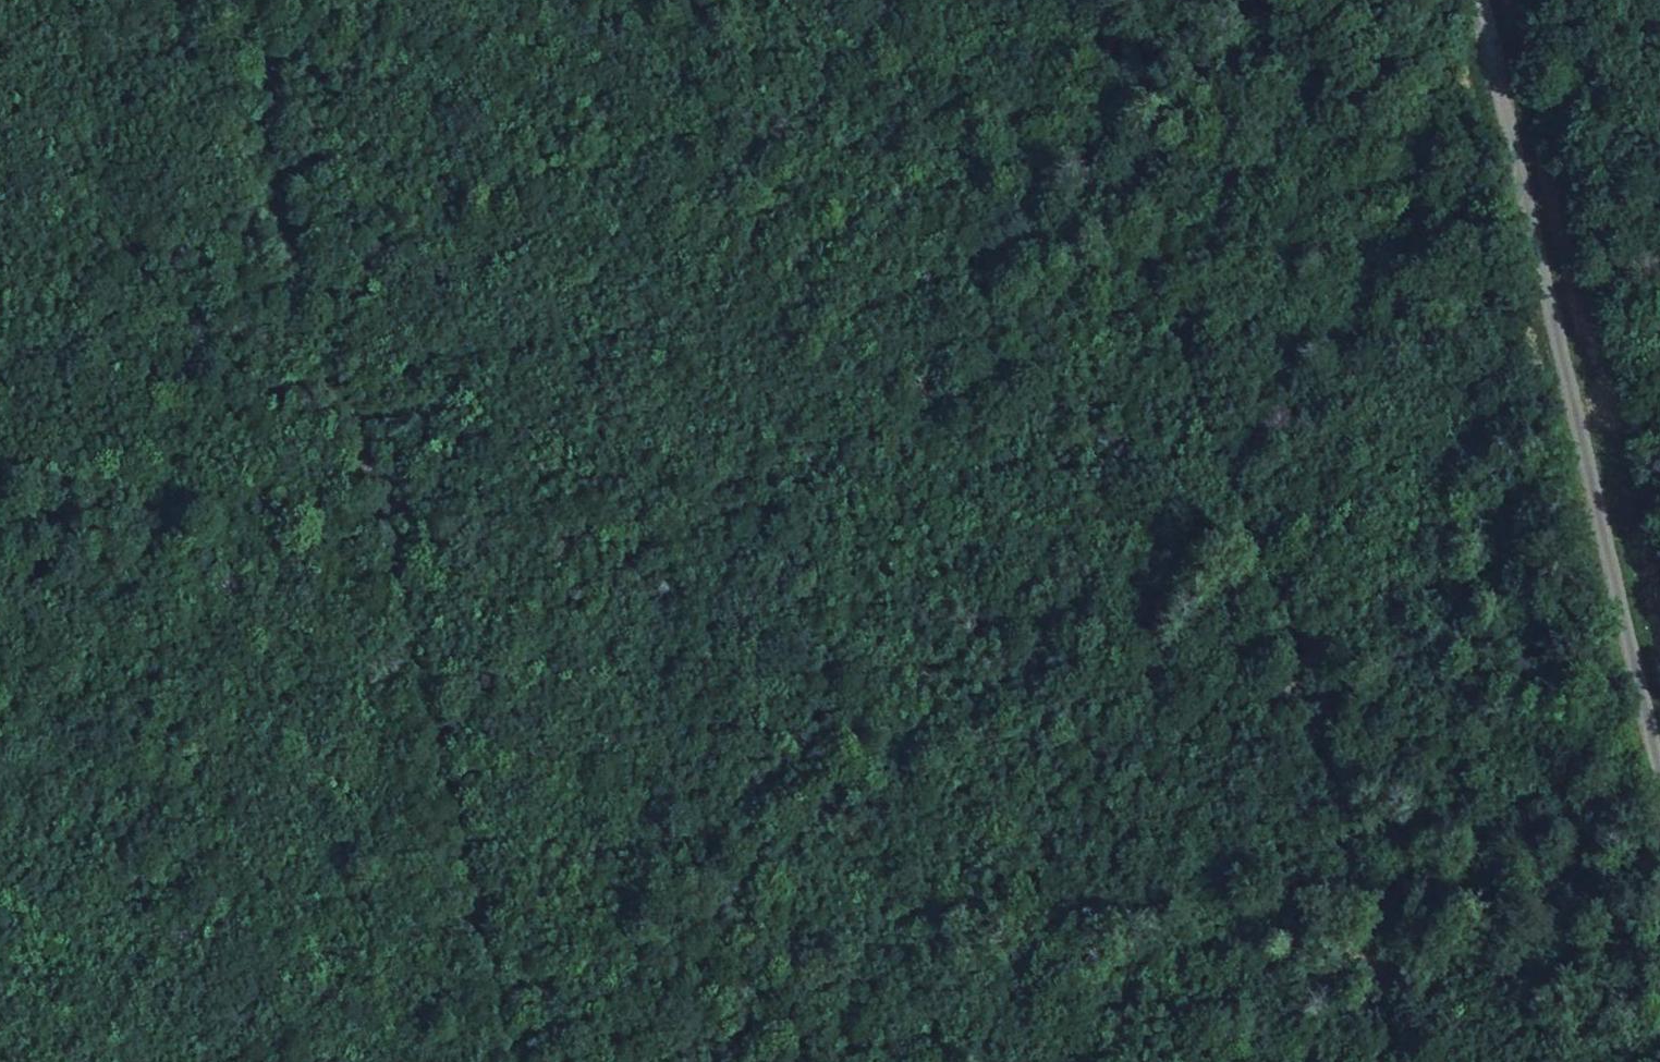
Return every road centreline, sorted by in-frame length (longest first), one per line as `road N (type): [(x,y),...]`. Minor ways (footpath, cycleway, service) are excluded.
road 1 (track): [(1659,728),(1476,0)]

